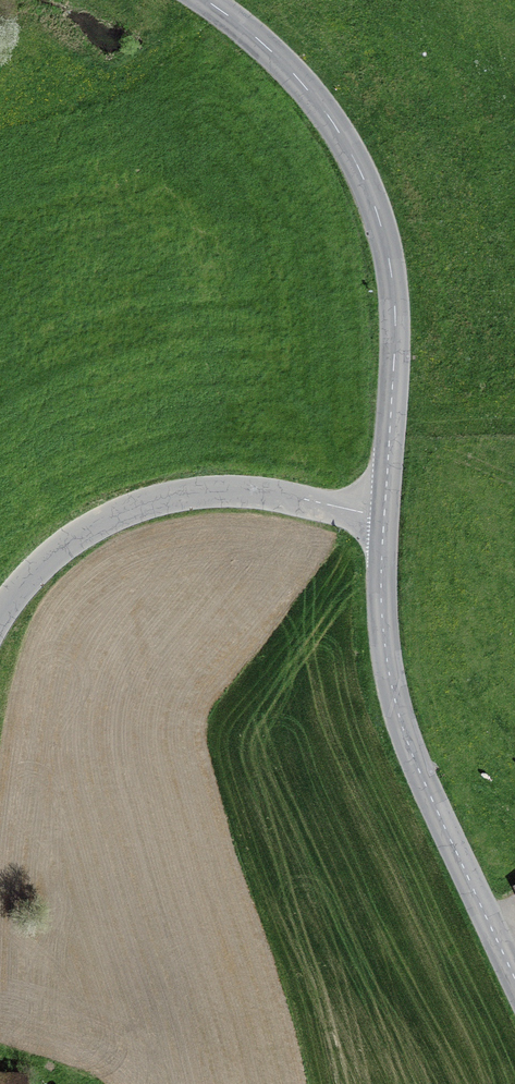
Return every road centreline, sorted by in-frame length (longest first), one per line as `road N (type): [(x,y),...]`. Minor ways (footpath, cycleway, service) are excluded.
road 1 (tertiary): [(384,518),(394,291),(373,202),(306,89),(204,0)]
road 2 (tertiary): [(514,982),(403,725),(383,622),(384,518)]
road 3 (residential): [(384,518),(274,494),(188,494),(133,504),(63,546),(0,619)]

